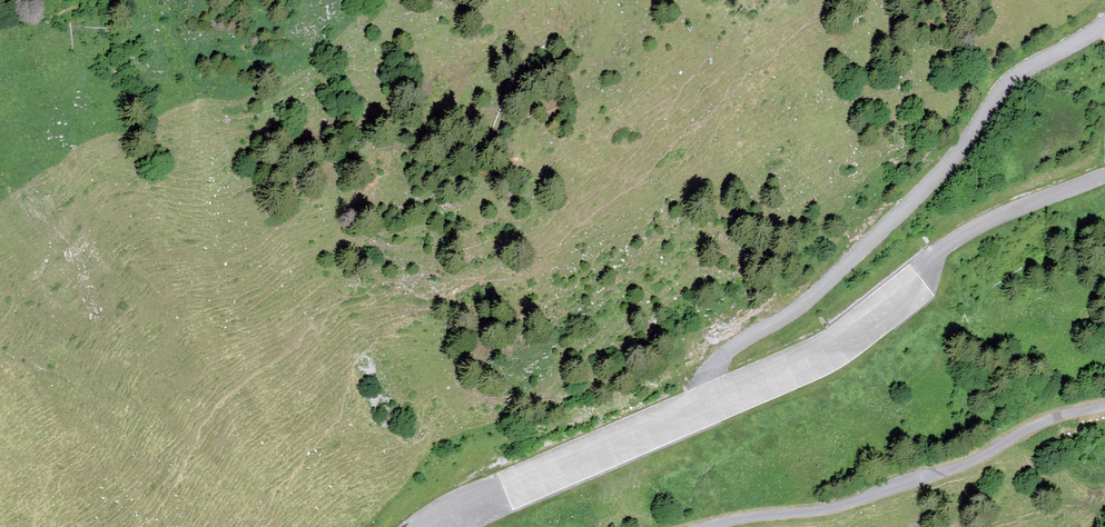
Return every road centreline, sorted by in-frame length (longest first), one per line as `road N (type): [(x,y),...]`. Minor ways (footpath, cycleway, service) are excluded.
road 1 (unclassified): [(1104,24),(1005,84),(934,179),(809,301),(718,361),(709,406)]
road 2 (unclassified): [(1104,175),(967,232),(849,338),(709,406)]
road 3 (unclassified): [(709,526),(837,508),(968,463),(1046,420),(1104,406)]
road 4 (unclassified): [(709,406),(418,526)]

